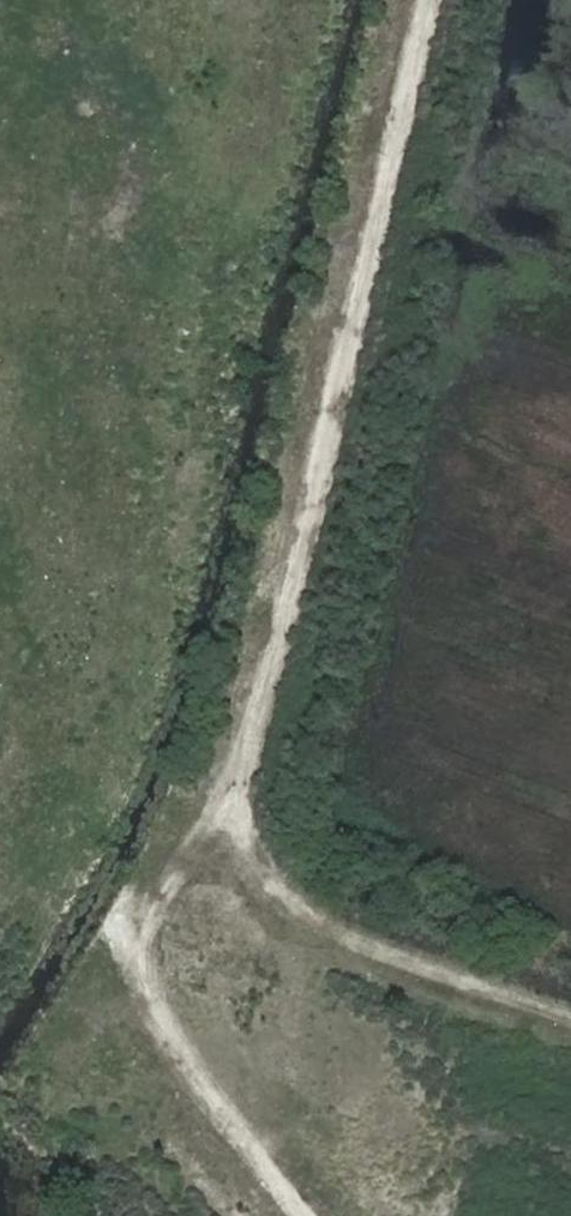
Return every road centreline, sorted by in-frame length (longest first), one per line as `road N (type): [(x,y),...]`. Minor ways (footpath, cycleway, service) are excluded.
road 1 (track): [(323,1215),(190,1048),(132,942),(225,814),(264,685),(426,0)]
road 2 (track): [(67,161),(55,441),(91,851),(75,850),(0,739)]
road 3 (track): [(225,814),(298,901),(388,949),(570,1012)]

